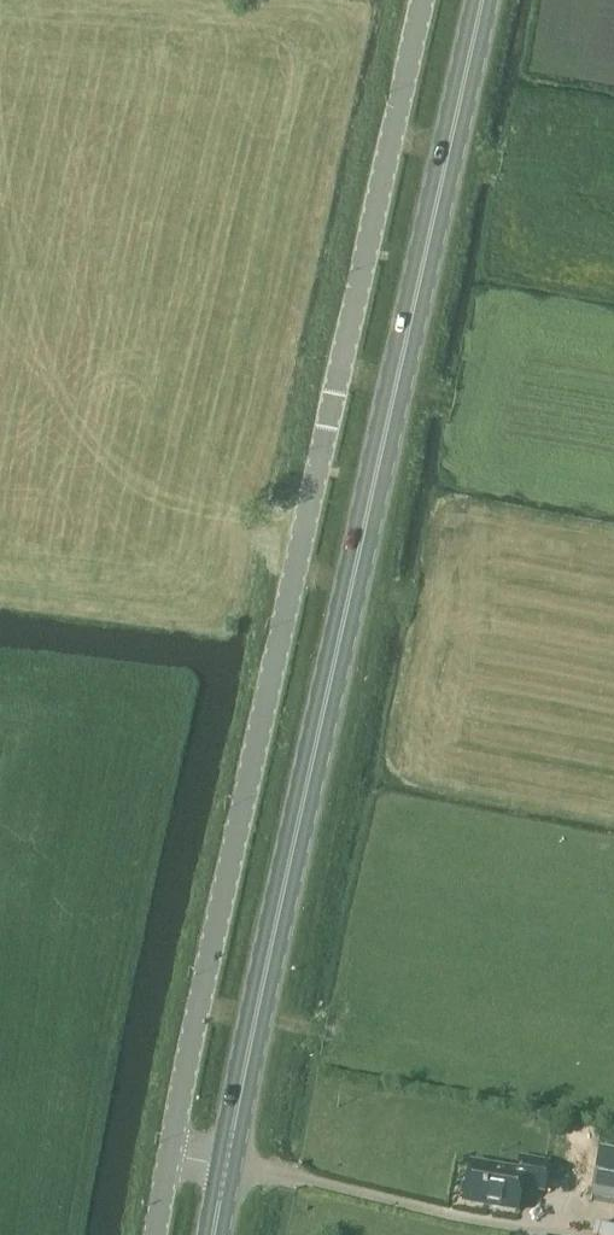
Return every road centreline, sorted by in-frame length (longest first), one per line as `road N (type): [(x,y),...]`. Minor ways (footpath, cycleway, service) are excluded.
road 1 (primary): [(215,1234),(252,1038),(483,0)]
road 2 (unclassified): [(157,1234),(204,975),(423,0)]

